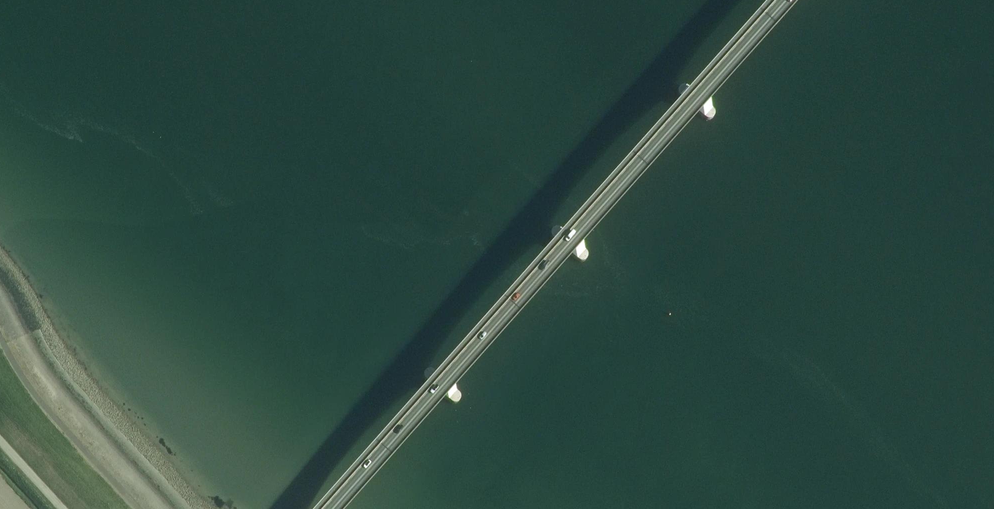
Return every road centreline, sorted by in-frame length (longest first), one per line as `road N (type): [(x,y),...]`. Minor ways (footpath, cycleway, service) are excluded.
road 1 (primary): [(328,508),(776,0)]

